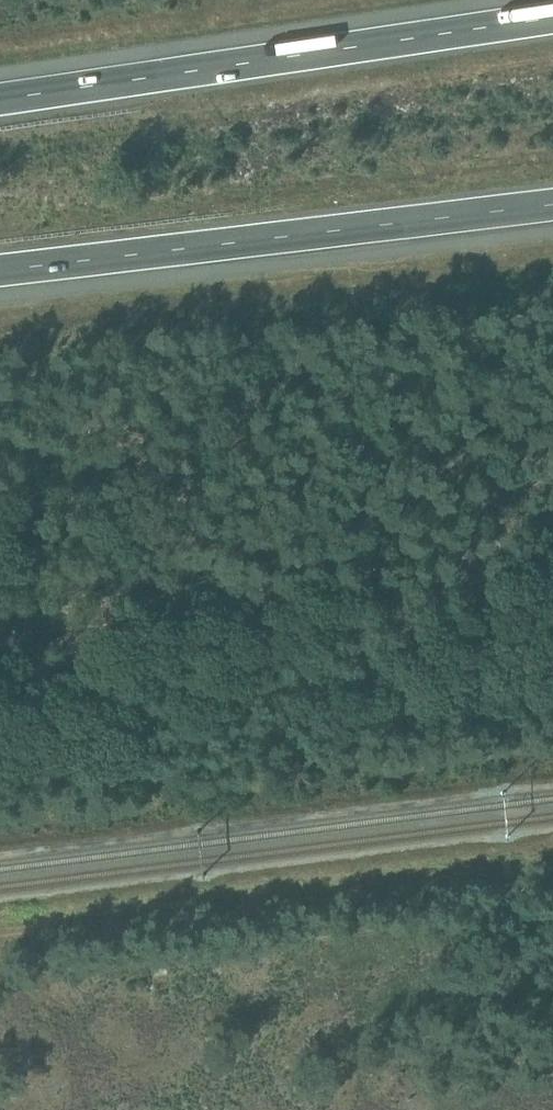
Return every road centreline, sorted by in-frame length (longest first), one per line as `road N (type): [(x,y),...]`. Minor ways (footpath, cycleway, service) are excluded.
road 1 (motorway): [(552,18),(0,100)]
road 2 (track): [(552,869),(0,940)]
road 3 (track): [(552,905),(0,974)]
road 4 (motorway): [(0,272),(552,204)]

